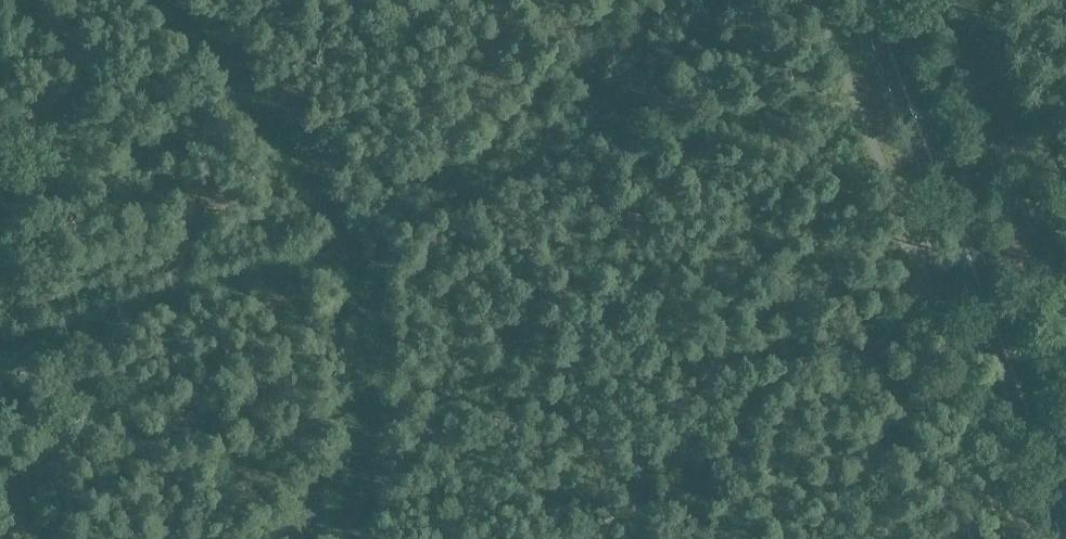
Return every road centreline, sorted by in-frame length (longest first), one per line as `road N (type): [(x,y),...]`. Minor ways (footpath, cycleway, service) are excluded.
road 1 (primary): [(1065,509),(870,0)]

